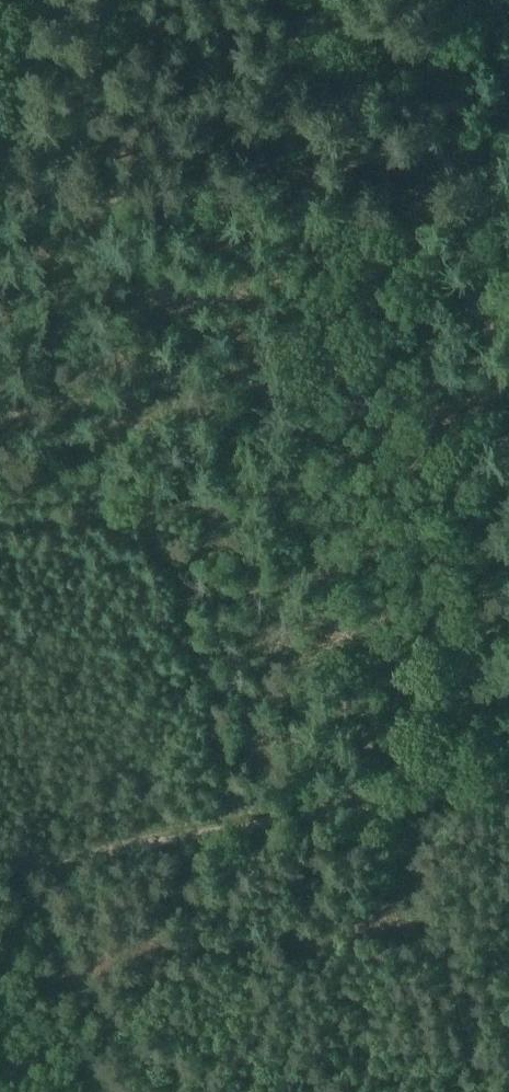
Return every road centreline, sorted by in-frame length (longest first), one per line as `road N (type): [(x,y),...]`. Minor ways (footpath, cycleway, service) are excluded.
road 1 (track): [(508,285),(323,0)]

